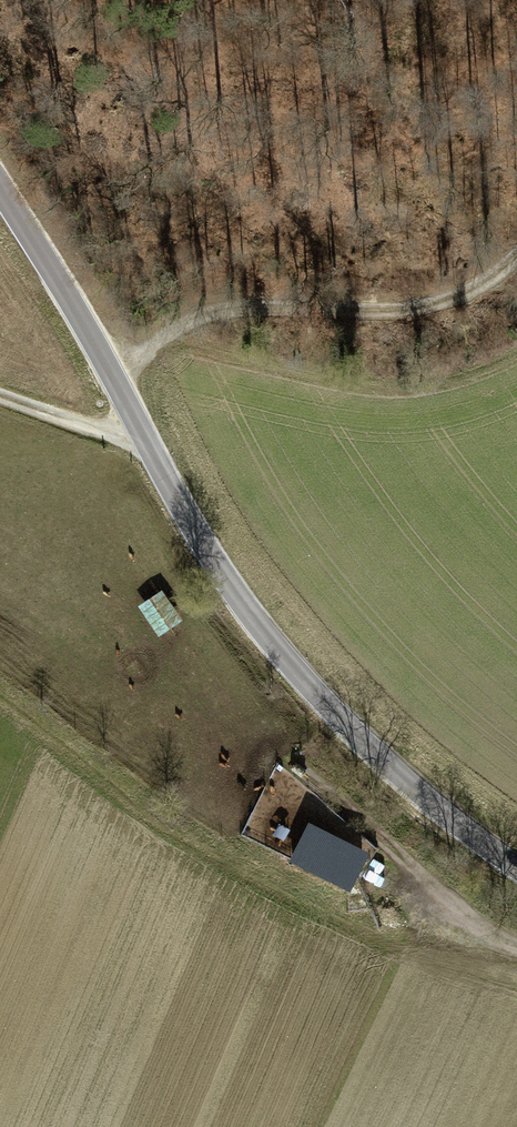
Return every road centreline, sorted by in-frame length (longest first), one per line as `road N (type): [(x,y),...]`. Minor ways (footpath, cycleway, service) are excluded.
road 1 (tertiary): [(0,188),(226,578),(297,673),(432,806),(516,872)]
road 2 (track): [(516,363),(421,392),(296,374),(185,328),(114,379)]
road 3 (track): [(516,259),(492,285),(412,310),(243,303),(185,328)]
road 4 (track): [(516,946),(279,749)]
road 5 (track): [(153,448),(0,394)]

